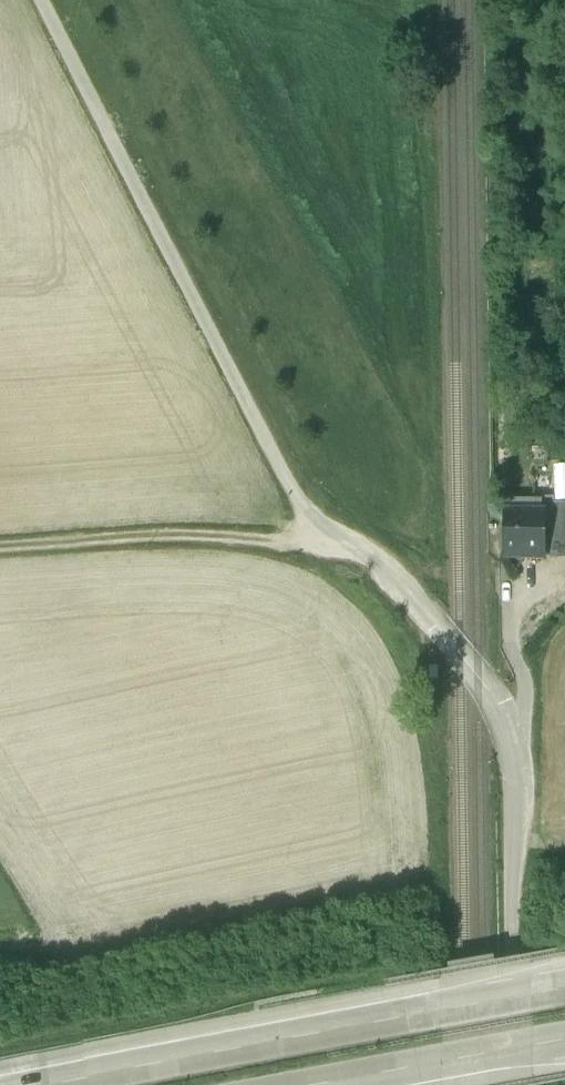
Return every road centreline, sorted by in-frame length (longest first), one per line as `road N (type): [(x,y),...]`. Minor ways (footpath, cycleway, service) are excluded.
road 1 (unclassified): [(48,0),(313,528),(435,625),(494,697),(519,788),(517,1084)]
road 2 (motorway): [(564,991),(66,1084)]
road 3 (track): [(313,528),(0,548)]
road 4 (motorway): [(335,1084),(564,1043)]

